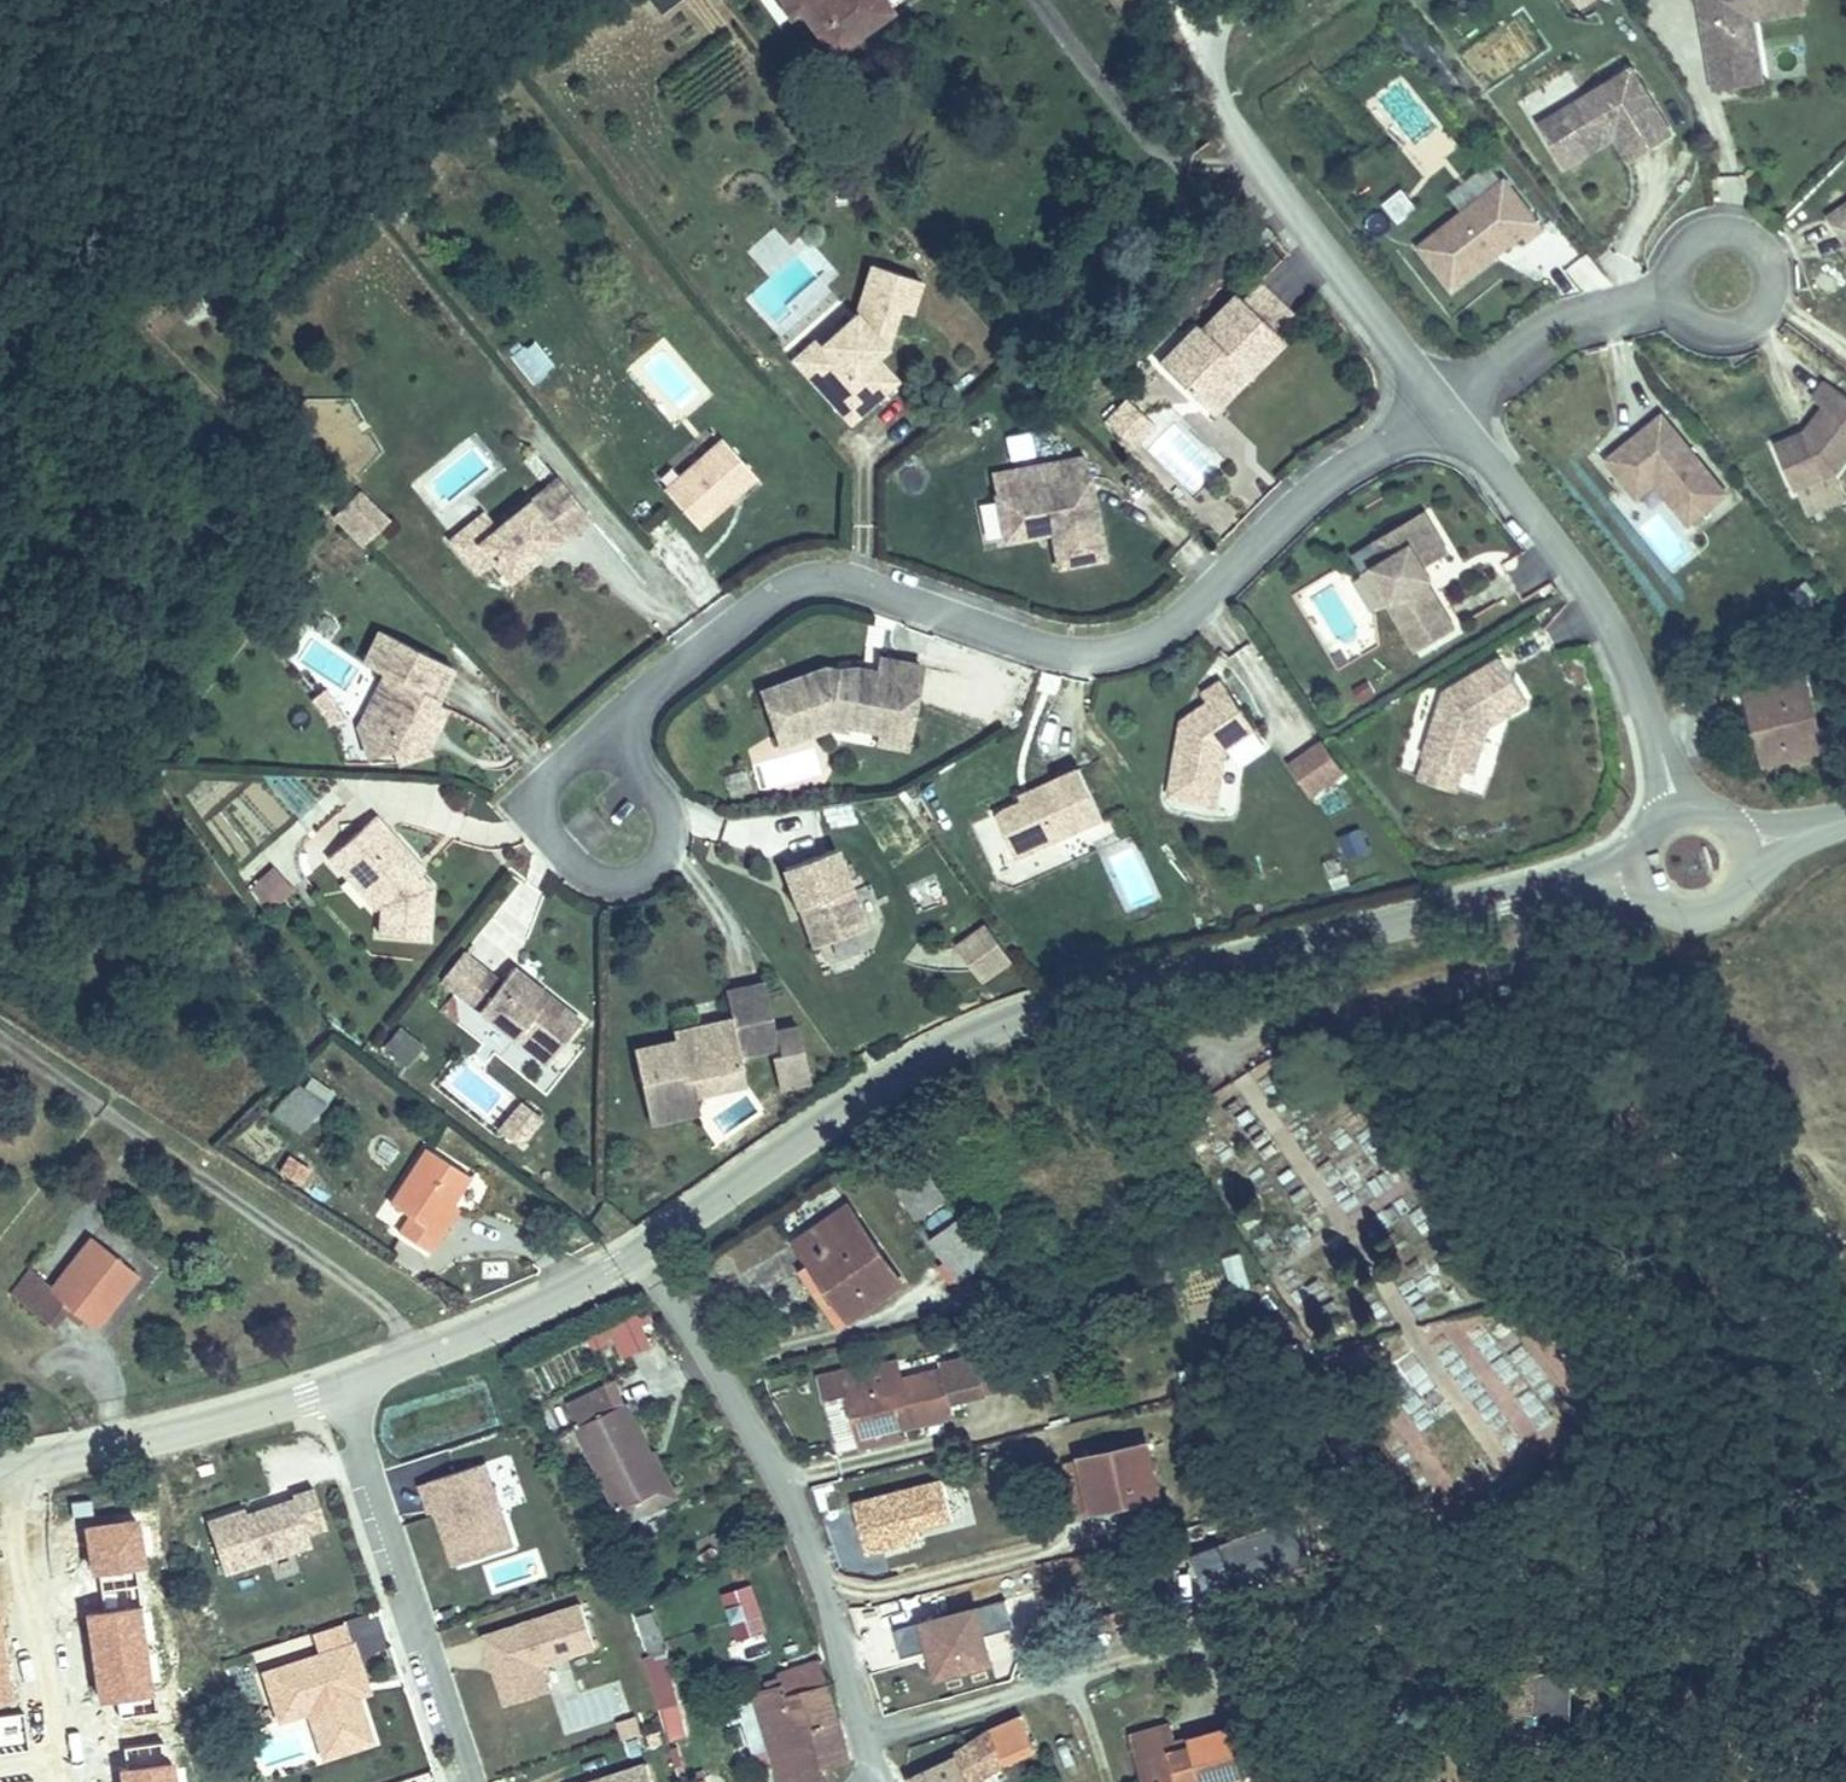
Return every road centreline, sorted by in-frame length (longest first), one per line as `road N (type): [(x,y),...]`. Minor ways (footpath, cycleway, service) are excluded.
road 1 (tertiary): [(642,1254),(920,1062),(996,1029),(1108,994),(1636,872)]
road 2 (residential): [(1446,407),(1349,463),(1173,628),(1134,649),(1089,657),(1042,651),(880,595),(801,584),(762,601),(631,707)]
road 3 (residential): [(642,1254),(779,1480),(846,1664),(867,1781)]
road 4 (residential): [(1679,810),(1611,634),(1574,571),(1446,407)]
road 5 (residential): [(1446,407),(1274,186),(1218,85),(1206,39)]
road 6 (residential): [(332,1386),(464,1781)]
road 7 (residential): [(631,707),(635,757),(662,807),(668,838),(658,863),(612,887),(588,879),(540,827),(537,803),(550,779)]
road 8 (tertiary): [(0,1466),(141,1442),(332,1386)]
road 9 (tertiary): [(332,1386),(534,1308),(642,1254)]
road 10 (unknown): [(60,1781),(14,1464)]
road 11 (residential): [(1674,301),(1687,322),(1732,335),(1754,325),(1773,282),(1748,243),(1725,236),(1683,255),(1673,277)]
road 12 (residential): [(1446,407),(1542,339),(1593,316),(1674,301)]
road 13 (tertiary): [(1636,872),(1656,907),(1674,917),(1714,915),(1742,887),(1744,847)]

